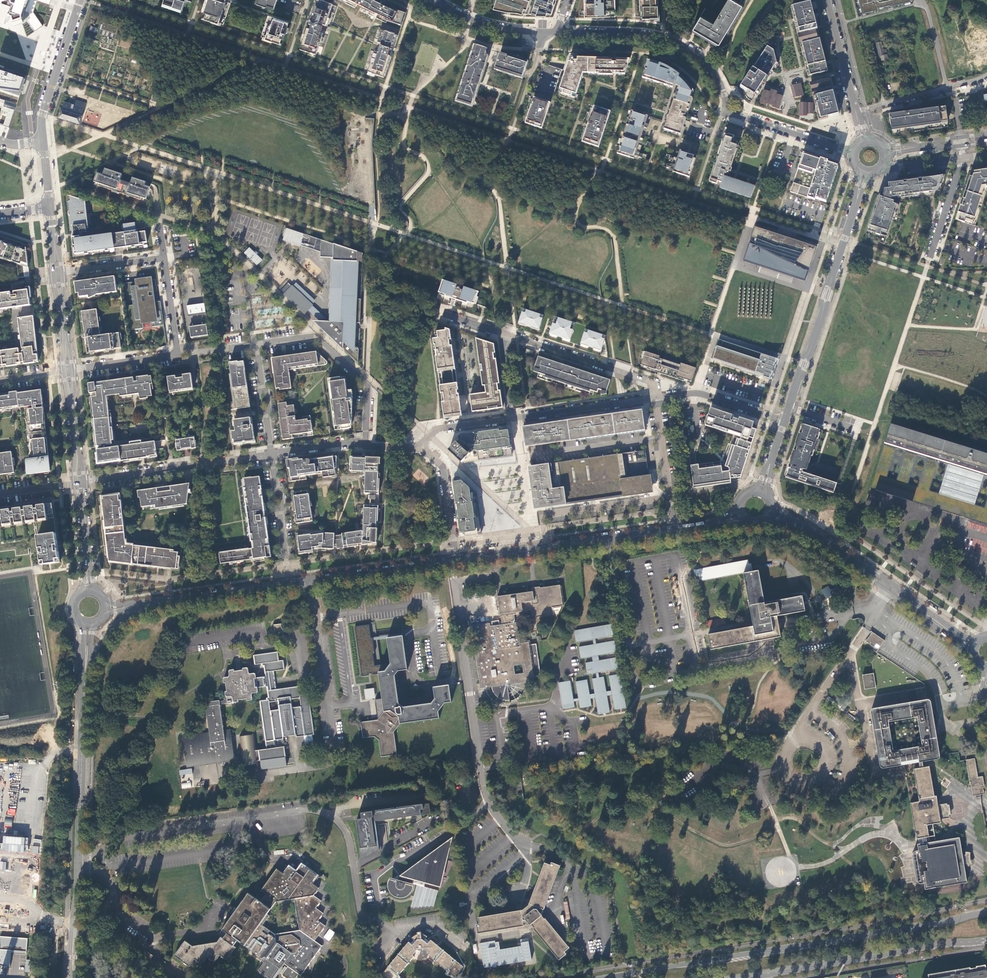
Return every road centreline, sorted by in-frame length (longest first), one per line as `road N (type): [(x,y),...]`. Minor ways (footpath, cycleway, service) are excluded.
road 1 (tertiary): [(290,584),(675,531),(742,512)]
road 2 (primary): [(986,912),(613,977)]
road 3 (tertiary): [(77,933),(90,621)]
road 4 (residential): [(657,398),(440,428),(419,447),(365,443)]
road 5 (primary): [(740,977),(986,940)]
road 6 (residential): [(657,398),(655,383),(444,314)]
road 7 (residential): [(558,32),(678,43),(710,68),(727,111)]
road 8 (residential): [(272,455),(80,482)]
road 9 (residential): [(365,443),(367,386),(317,337),(256,345)]
road 10 (tertiary): [(104,608),(290,584)]
road 11 (tertiary): [(857,564),(976,654)]
road 12 (residential): [(44,142),(42,115),(80,0)]
road 13 (tertiary): [(981,640),(857,564)]
road 14 (residential): [(986,75),(855,112)]
road 15 (residential): [(785,421),(702,394),(657,398)]
road 16 (residential): [(272,455),(290,584)]
road 17 (residential): [(727,111),(841,149)]

